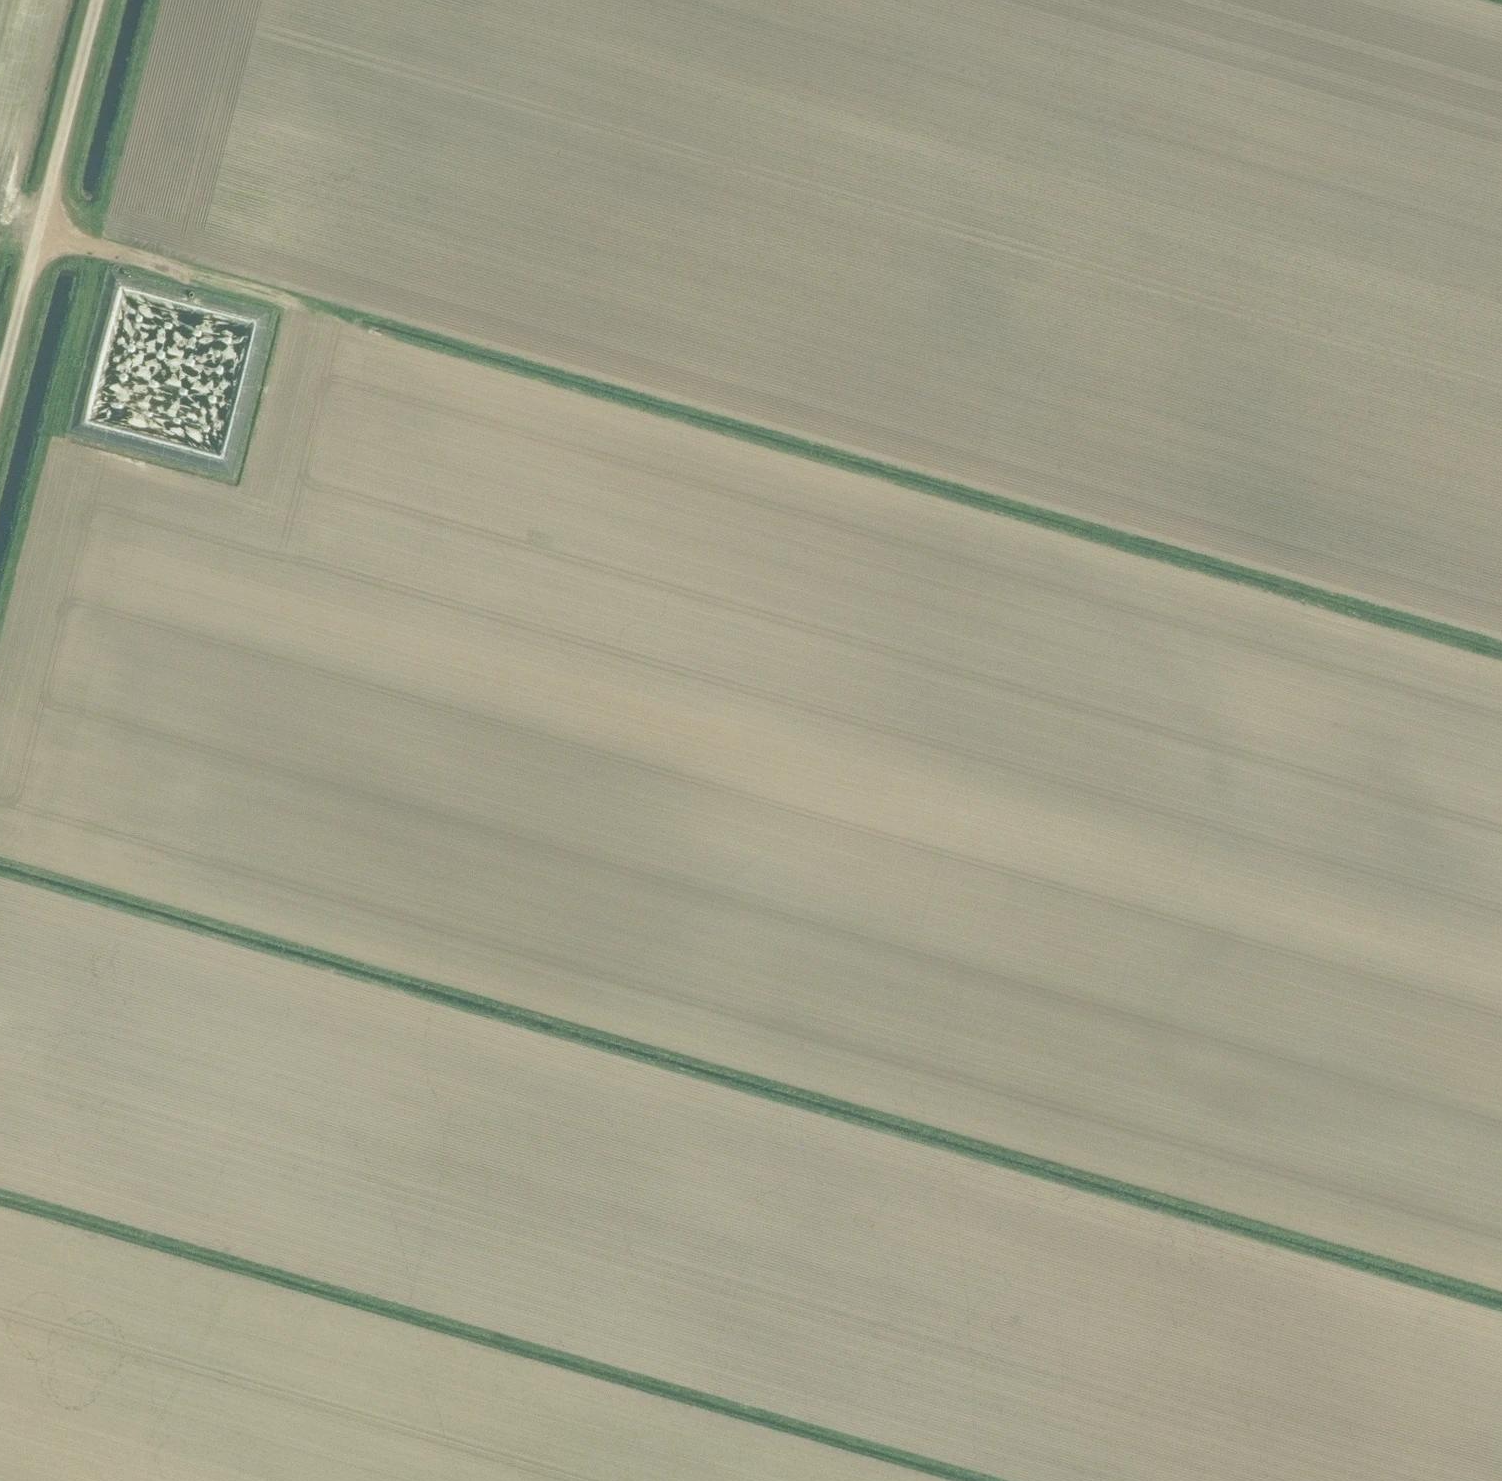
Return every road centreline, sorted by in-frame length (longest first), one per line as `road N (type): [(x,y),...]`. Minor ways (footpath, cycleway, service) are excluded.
road 1 (unclassified): [(0,388),(98,0)]

